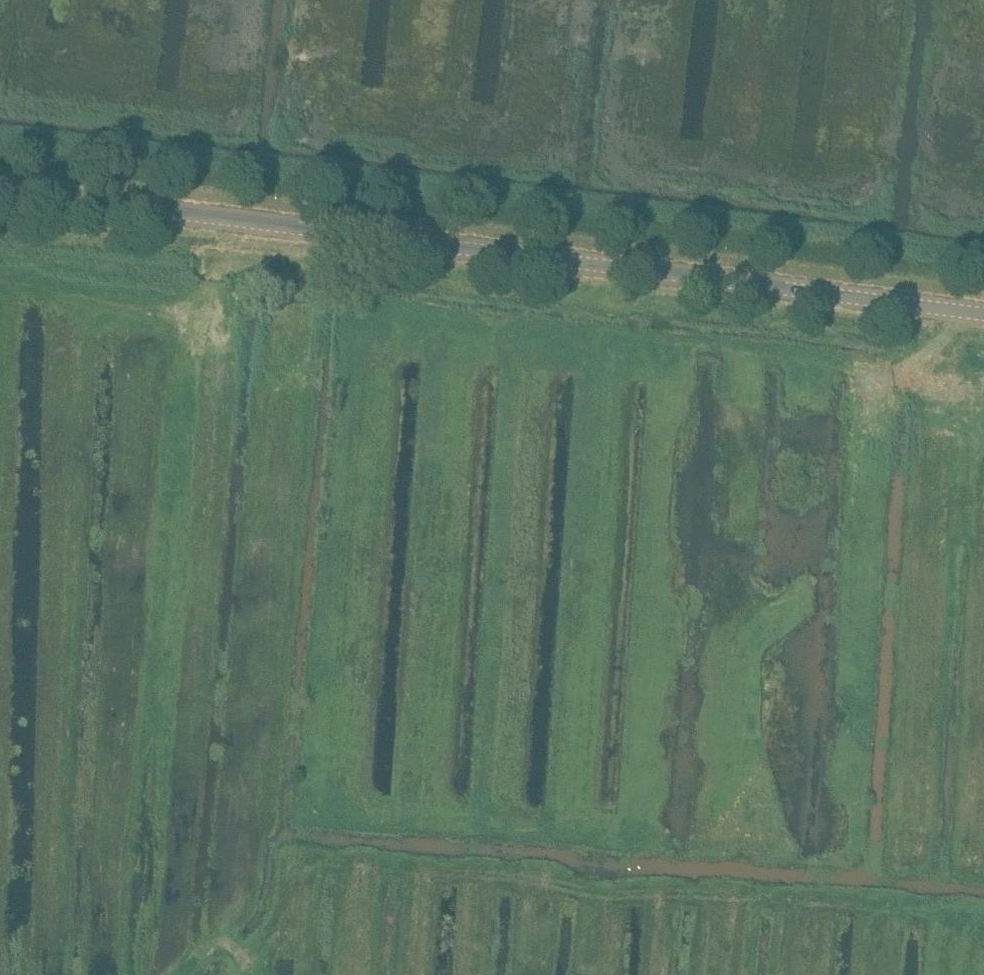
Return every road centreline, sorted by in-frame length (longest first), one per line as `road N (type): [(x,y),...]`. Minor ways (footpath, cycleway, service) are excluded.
road 1 (tertiary): [(983,312),(0,190)]

